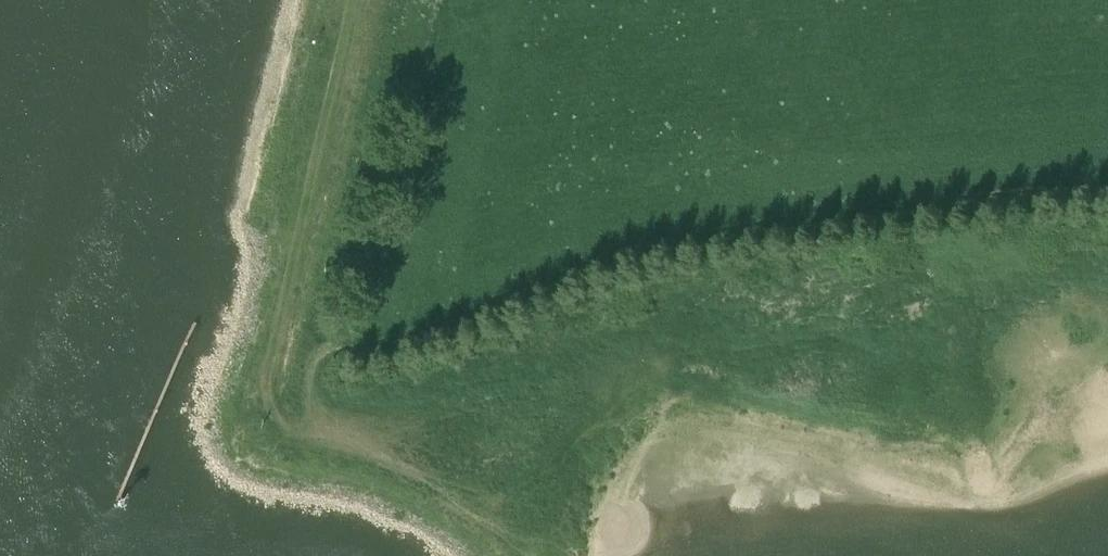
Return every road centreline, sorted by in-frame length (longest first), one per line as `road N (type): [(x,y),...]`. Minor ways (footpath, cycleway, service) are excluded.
road 1 (track): [(1107,192),(863,213),(660,247),(433,328),(332,351),(316,362),(317,395)]
road 2 (track): [(317,395),(343,415),(411,423),(577,362),(636,364),(665,335),(721,321),(1107,299)]

